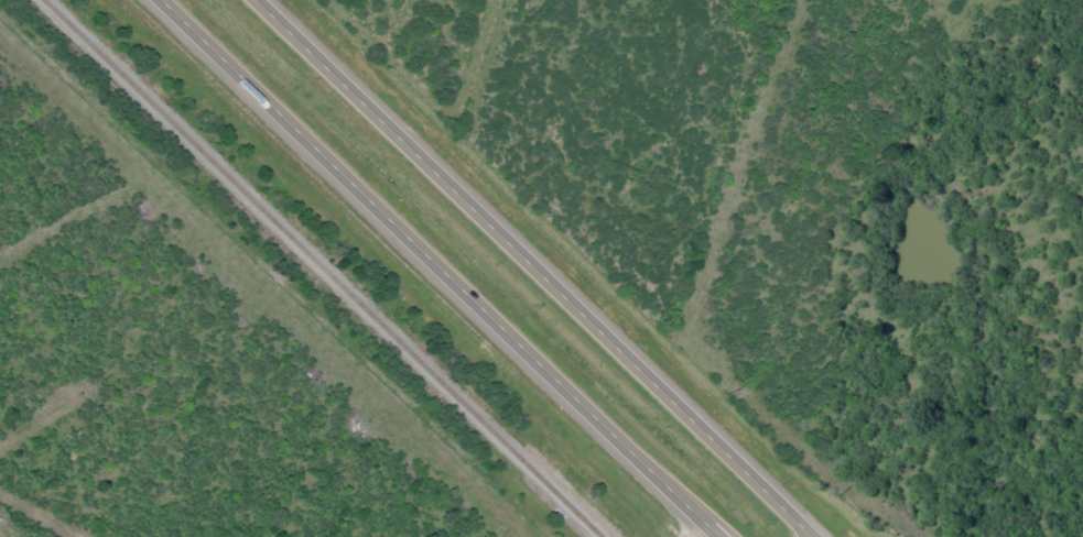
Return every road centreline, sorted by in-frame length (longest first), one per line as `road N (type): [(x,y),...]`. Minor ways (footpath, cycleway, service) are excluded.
road 1 (trunk): [(814,536),(254,0)]
road 2 (trunk): [(158,0),(716,536)]

